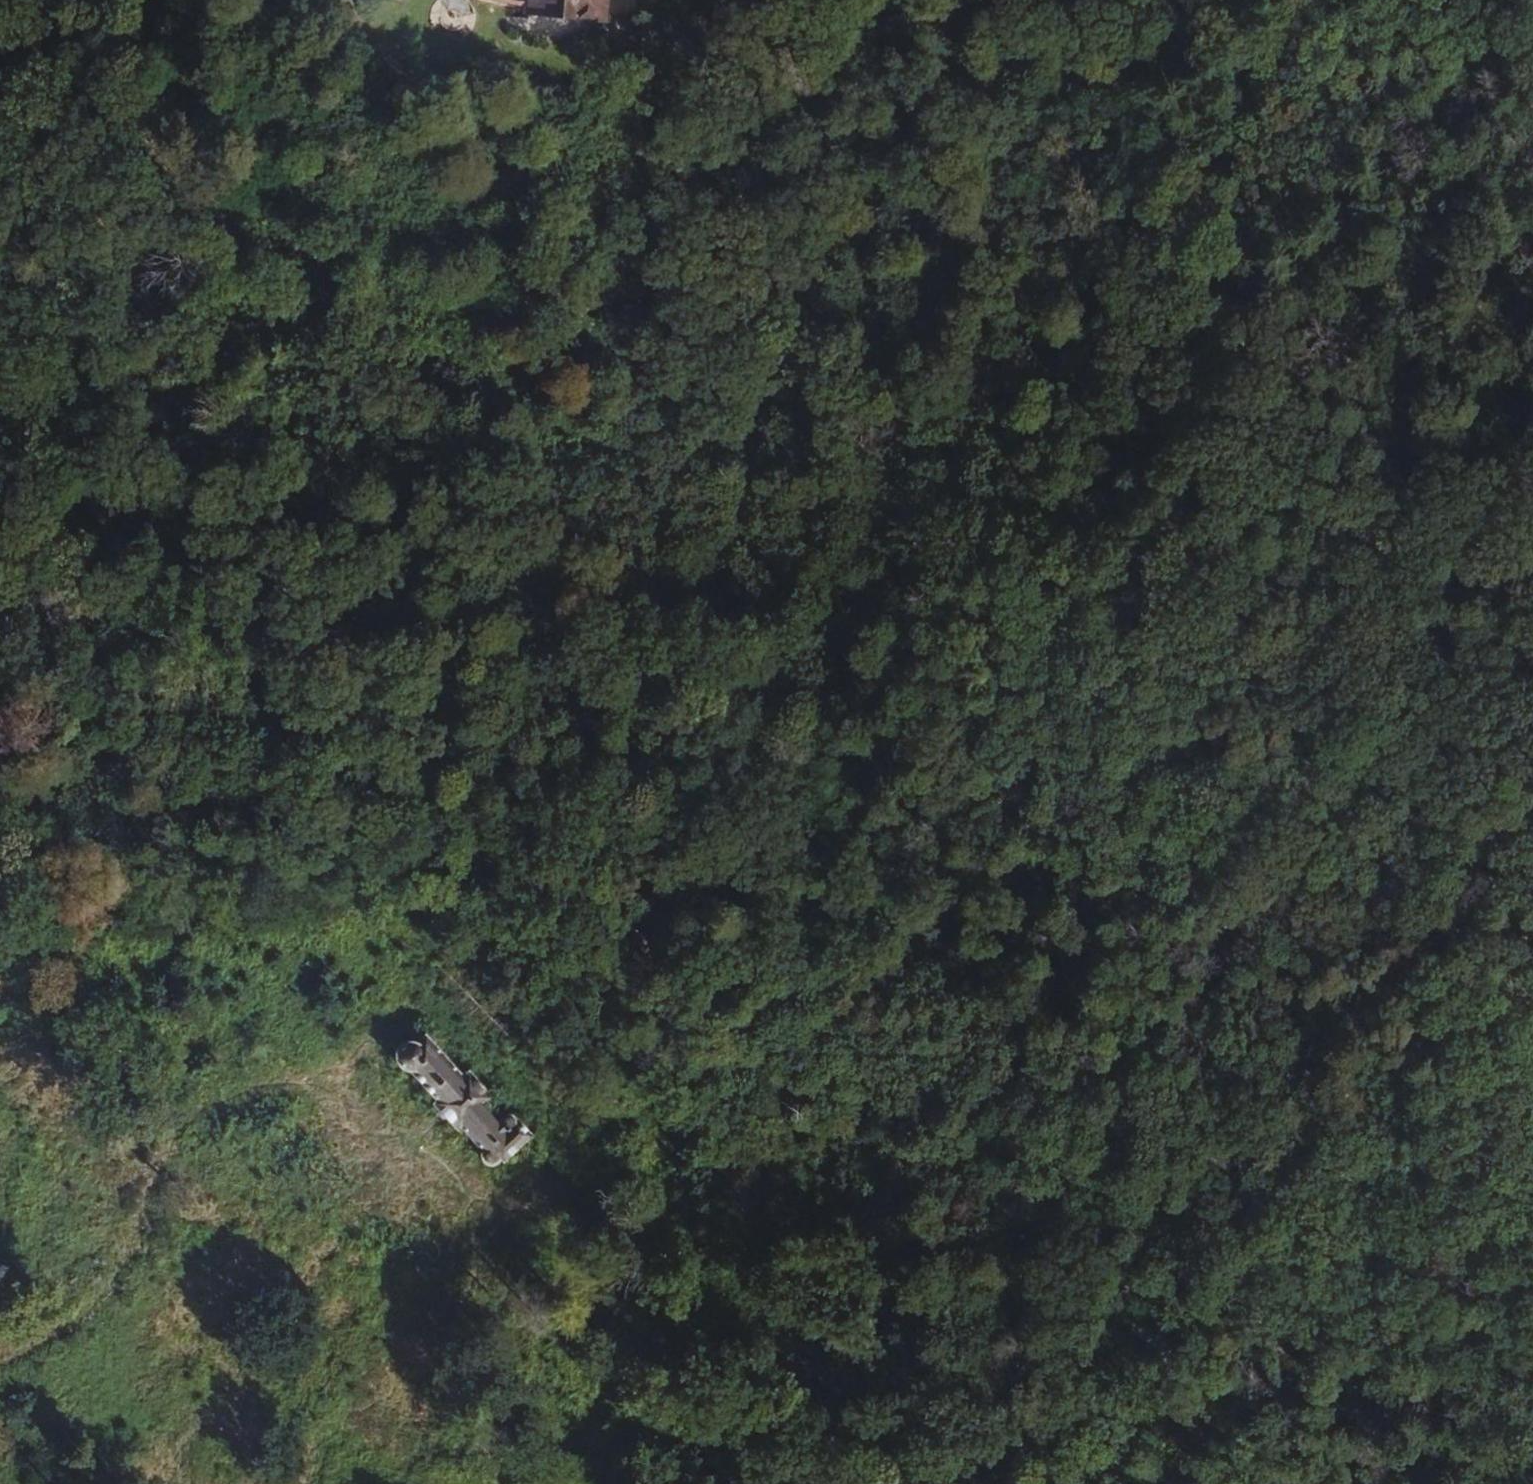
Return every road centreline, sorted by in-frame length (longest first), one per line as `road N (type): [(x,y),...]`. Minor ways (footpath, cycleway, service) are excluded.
road 1 (track): [(488,1198),(322,1089),(271,1079),(211,1096),(161,1156),(129,1247),(92,1307),(0,1363)]

